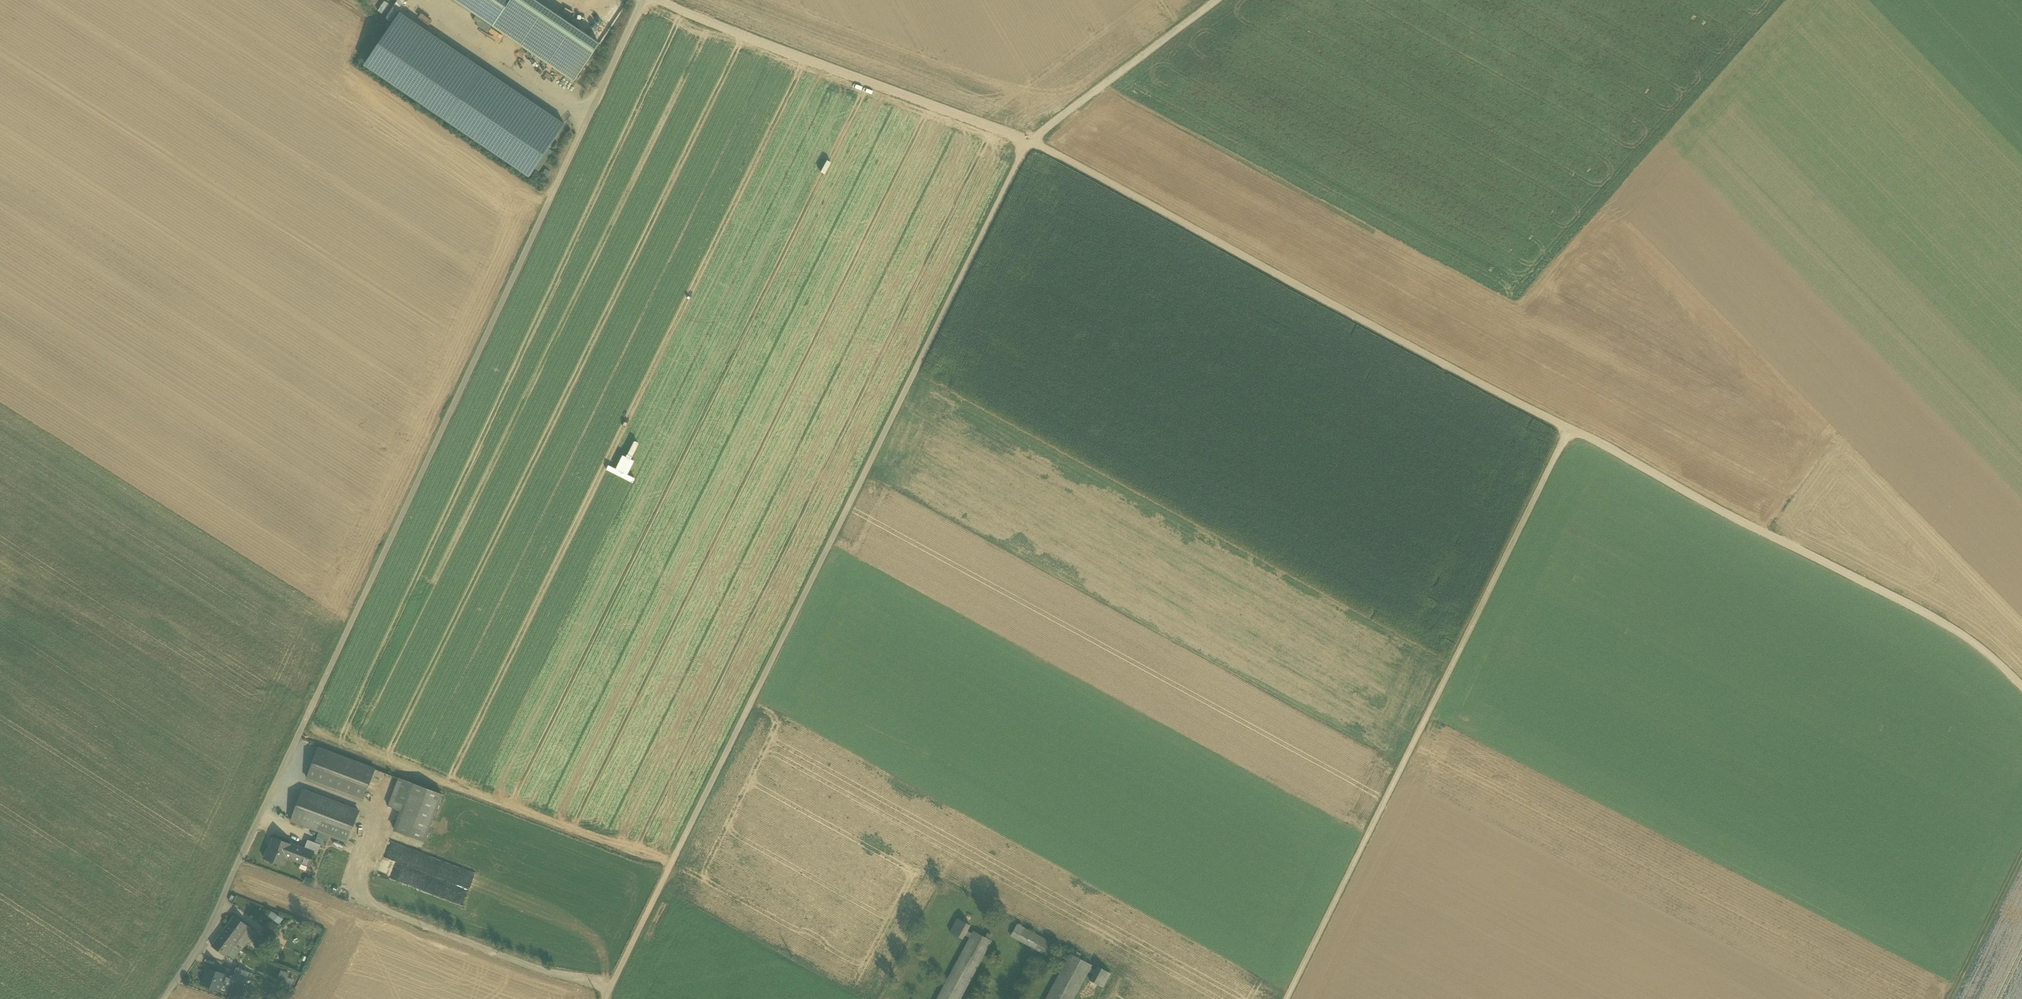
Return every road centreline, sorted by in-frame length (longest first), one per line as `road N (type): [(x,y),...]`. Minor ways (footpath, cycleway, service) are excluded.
road 1 (track): [(1029,140),(1966,637),(2021,690)]
road 2 (track): [(164,998),(202,944),(642,0)]
road 3 (track): [(604,998),(1029,140)]
road 4 (track): [(1286,998),(1567,429)]
road 5 (track): [(658,0),(1029,140)]
road 6 (track): [(607,993),(376,906),(359,862),(391,780)]
road 7 (track): [(1029,140),(1208,0)]
road 8 (track): [(423,0),(588,116)]
road 9 (track): [(2021,853),(1950,998)]

